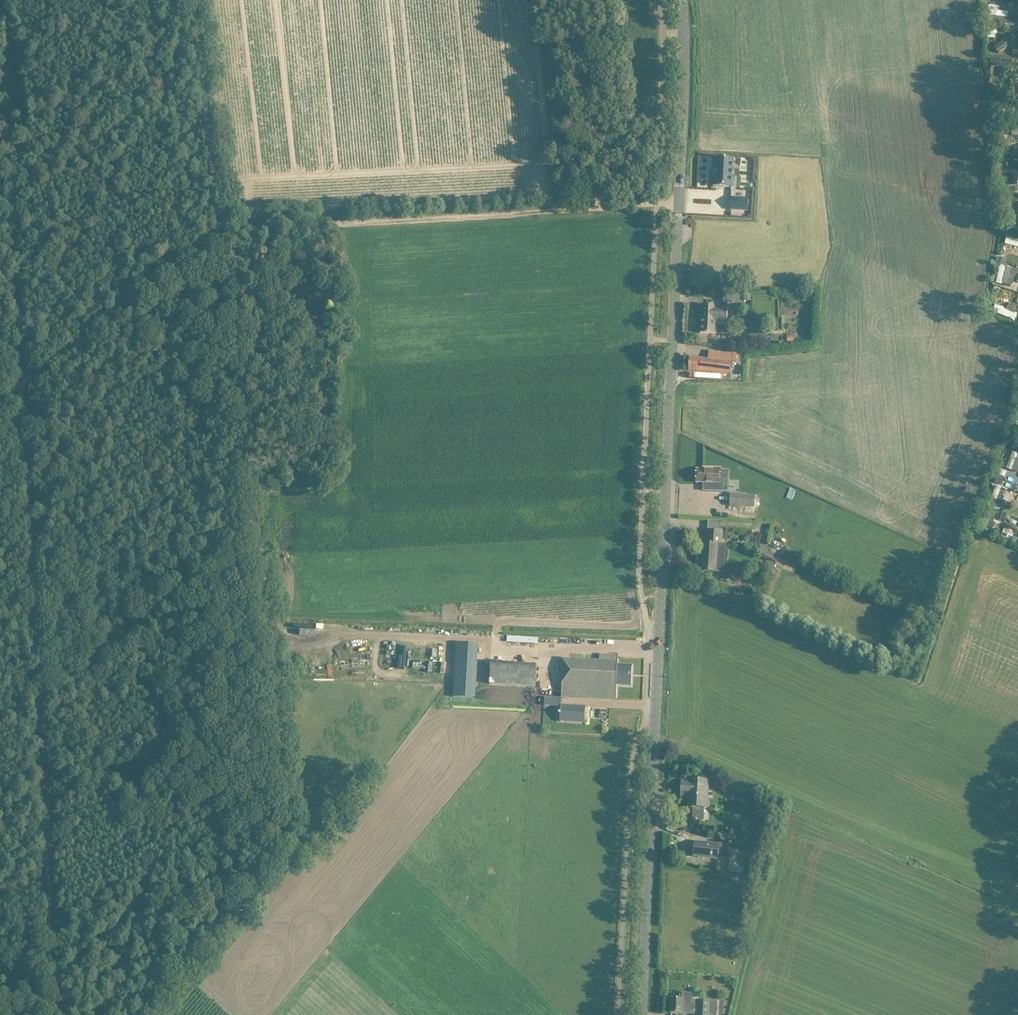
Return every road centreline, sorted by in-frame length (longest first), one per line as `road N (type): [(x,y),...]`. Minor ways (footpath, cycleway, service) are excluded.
road 1 (track): [(141,1014),(293,847),(196,0)]
road 2 (unclassified): [(641,1014),(685,0)]
road 3 (track): [(60,1014),(0,113)]
road 4 (track): [(0,408),(225,232),(331,228)]

